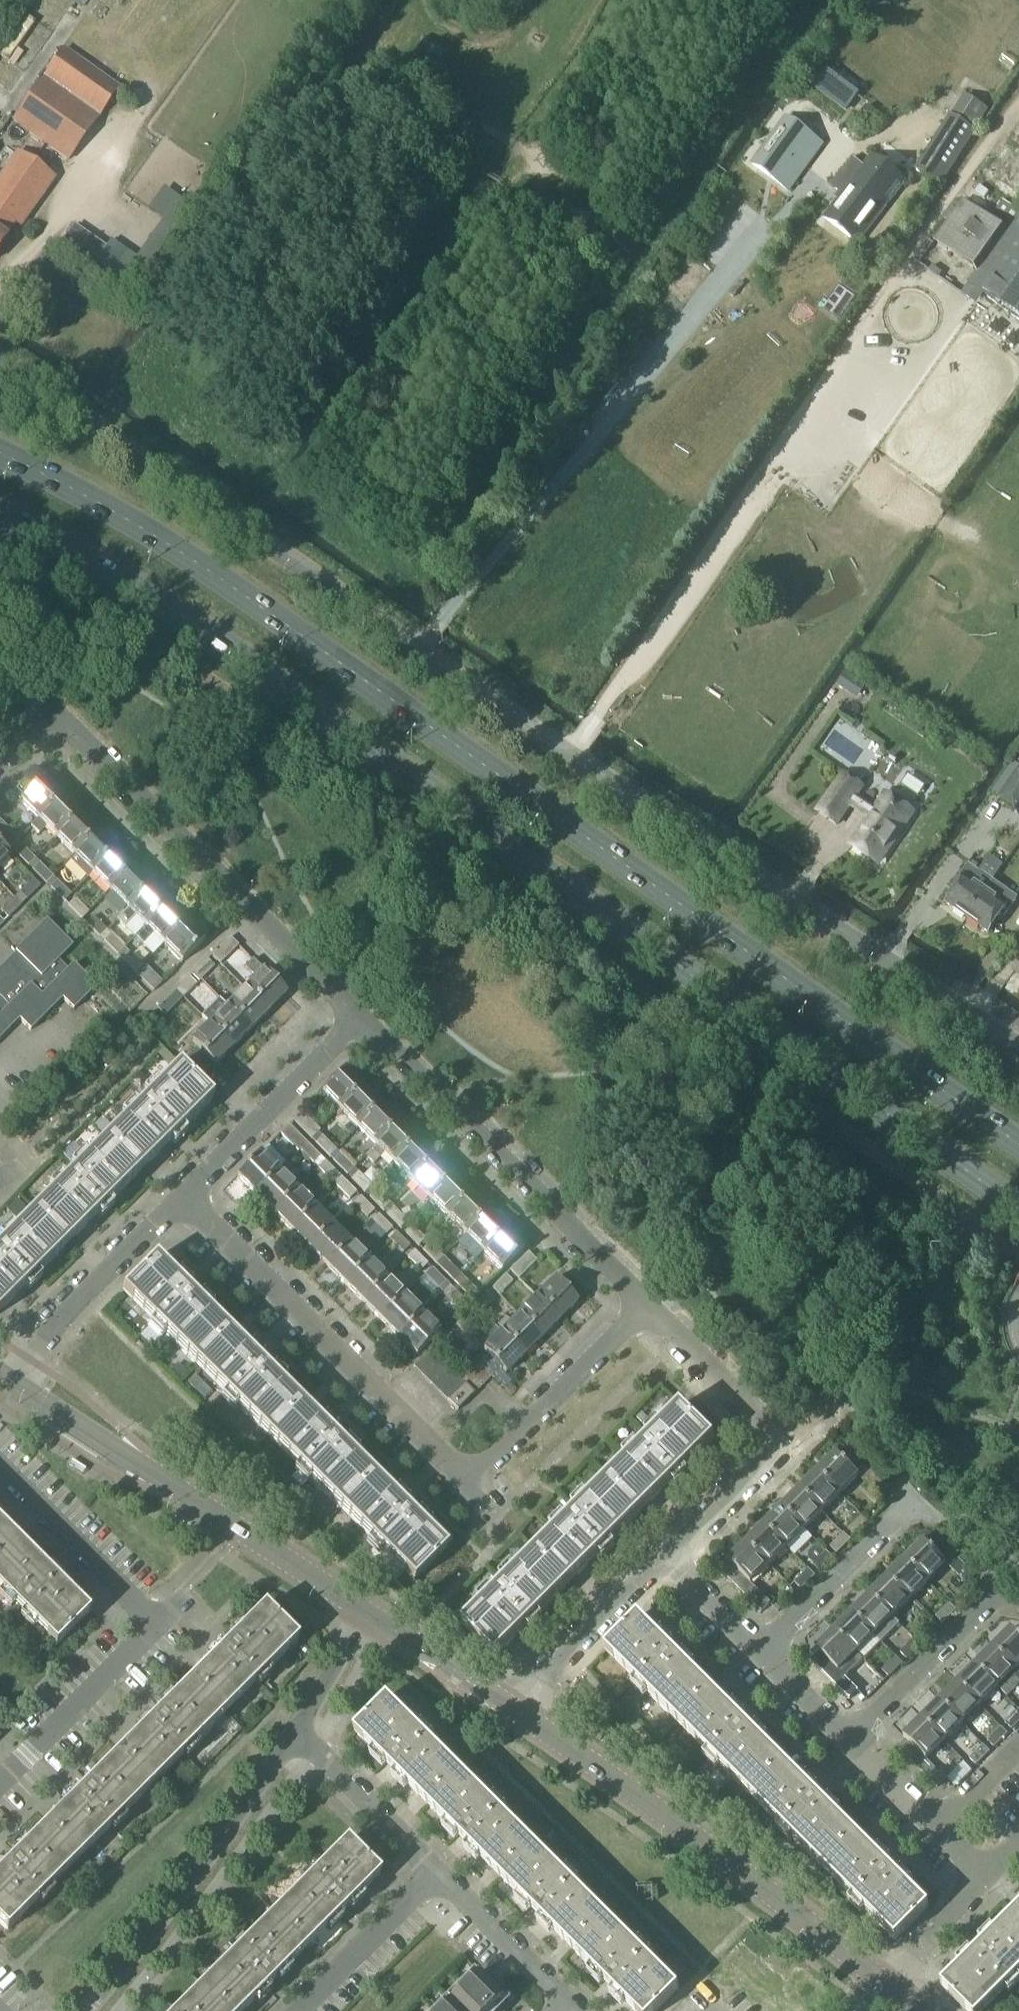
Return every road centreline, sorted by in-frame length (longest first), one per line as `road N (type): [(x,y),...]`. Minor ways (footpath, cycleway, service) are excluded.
road 1 (trunk): [(0,510),(151,593),(274,677),(1018,1209)]
road 2 (trunk): [(1018,1146),(297,632),(186,557),(0,457)]
road 3 (unclassified): [(1018,1049),(566,754),(0,359)]
road 4 (residential): [(644,1309),(483,1472),(461,1473),(186,1195)]
road 5 (track): [(607,0),(375,332),(263,475)]
road 6 (residential): [(357,1021),(50,709),(0,761)]
road 7 (residential): [(889,1988),(516,1712)]
road 8 (residential): [(0,1782),(154,1626),(0,1476)]
road 9 (residential): [(363,1612),(4,1377)]
road 10 (residential): [(644,1309),(357,1021)]
road 11 (residential): [(89,2010),(177,1905),(298,1735)]
road 12 (residential): [(668,1553),(777,1442),(644,1309)]
road 13 (residential): [(4,1377),(186,1195)]
road 14 (residential): [(186,1195),(357,1021)]
road 15 (residential): [(850,1740),(1000,1595),(1018,1608)]
road 16 (residential): [(516,1712),(668,1553)]
road 17 (residential): [(765,1651),(906,1508)]
road 18 (residential): [(433,1875),(298,1735)]
road 19 (residential): [(302,2010),(433,1875)]
road 20 (residential): [(516,1712),(363,1612)]
road 21 (residential): [(563,2002),(433,1875)]
road 22 (unclassified): [(889,1988),(986,1876)]
road 23 (residential): [(298,1735),(363,1612)]
road 24 (residential): [(765,1651),(668,1553)]
road 25 (residential): [(850,1740),(765,1651)]
road 26 (residential): [(937,1827),(850,1740)]

